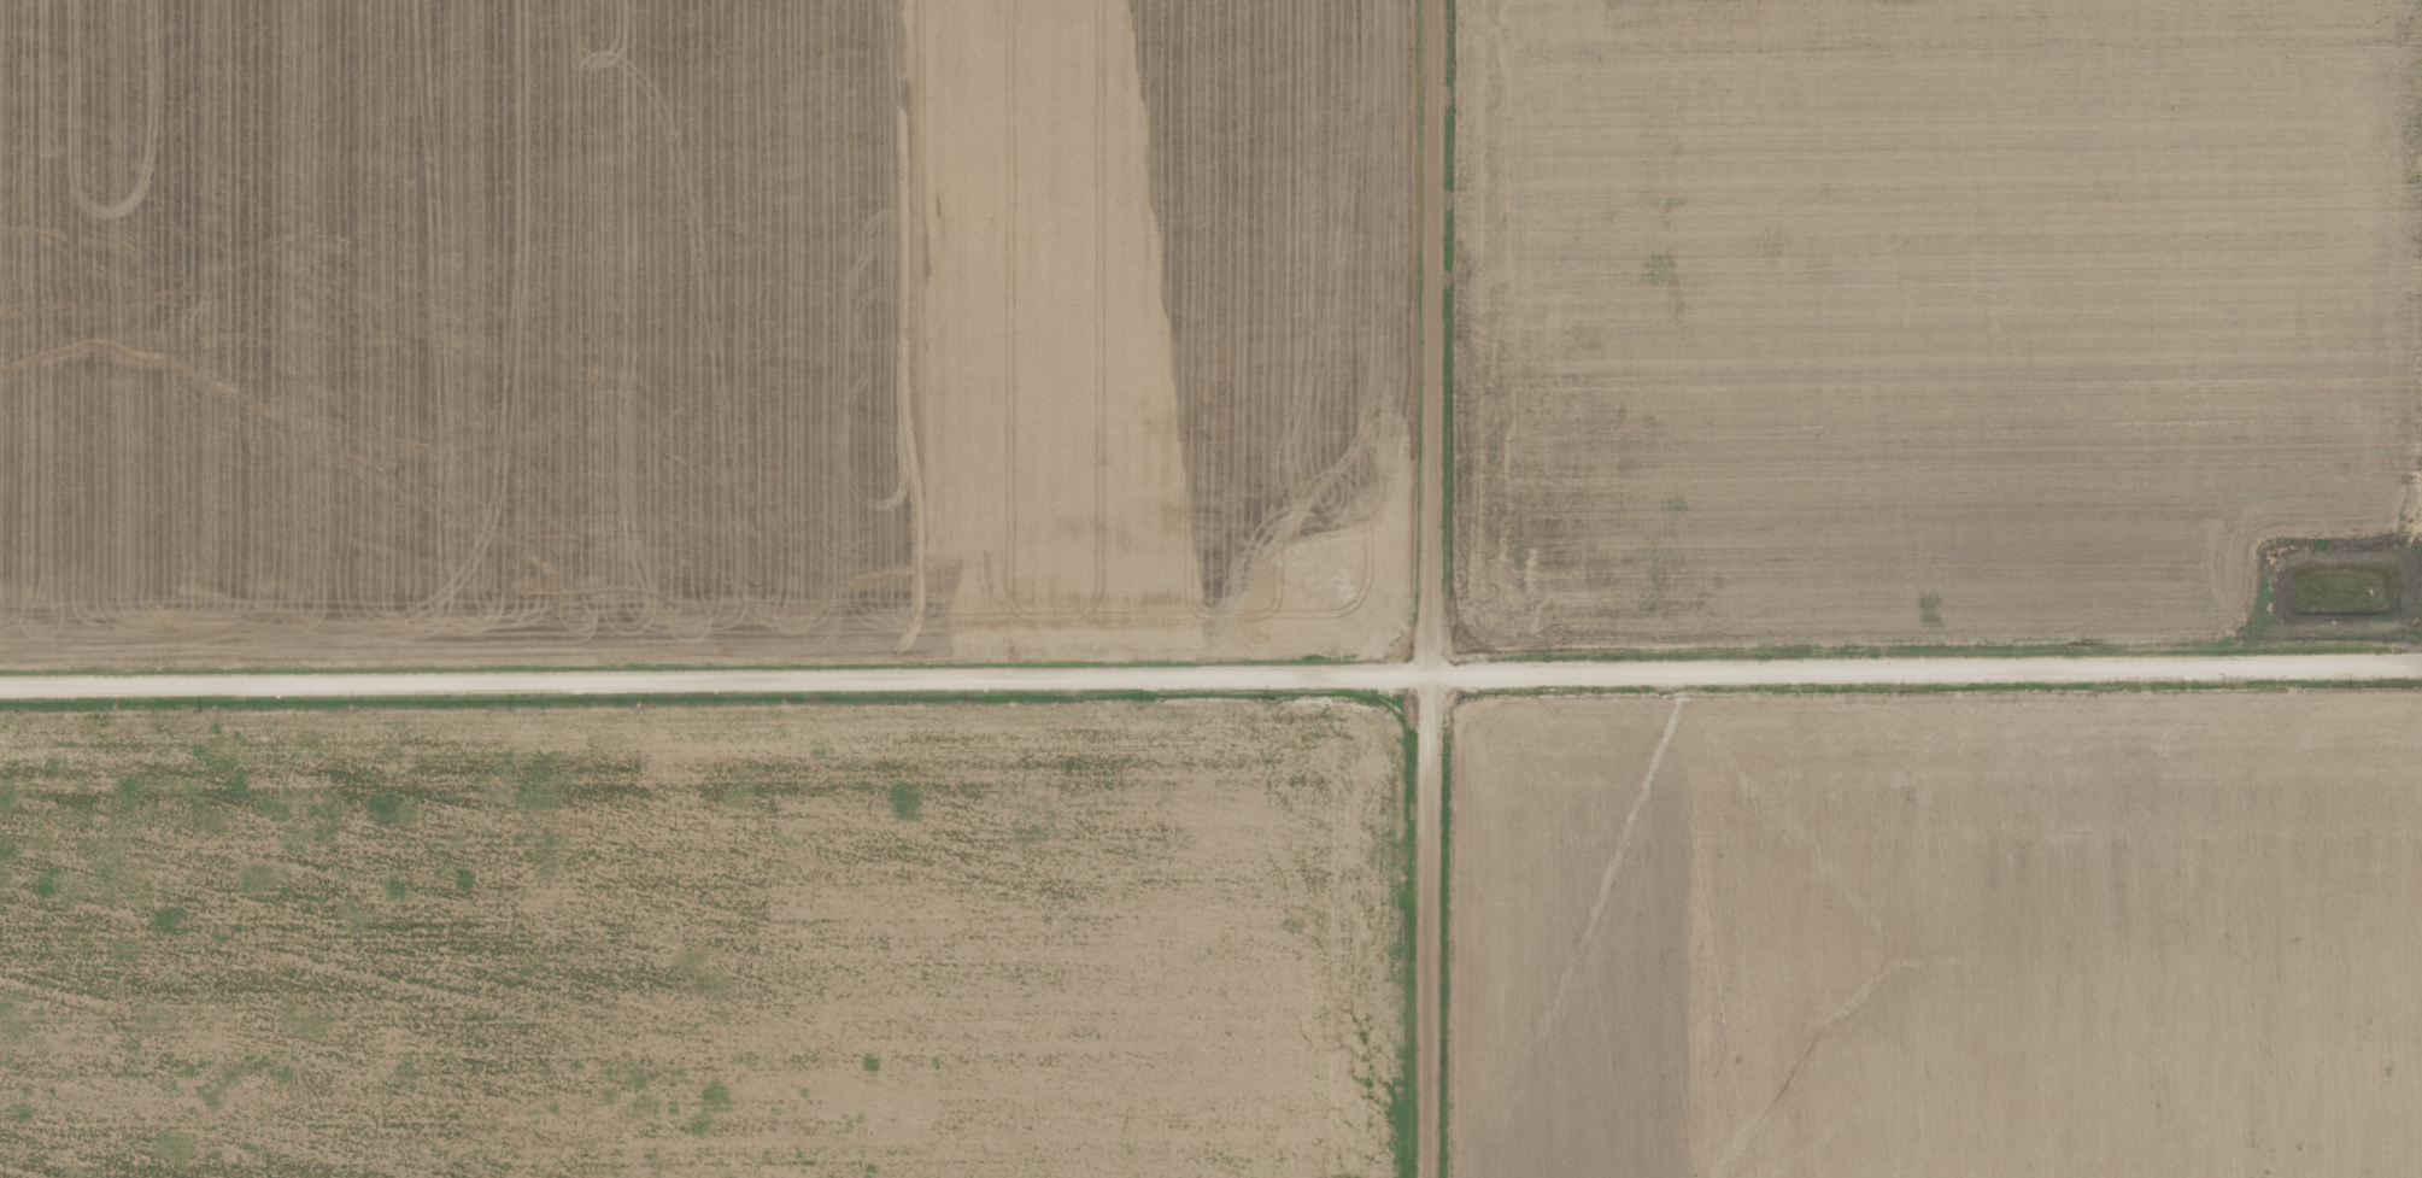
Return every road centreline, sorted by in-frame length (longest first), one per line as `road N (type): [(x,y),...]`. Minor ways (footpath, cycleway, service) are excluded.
road 1 (residential): [(2421,659),(0,683)]
road 2 (residential): [(1427,1177),(1433,0)]

